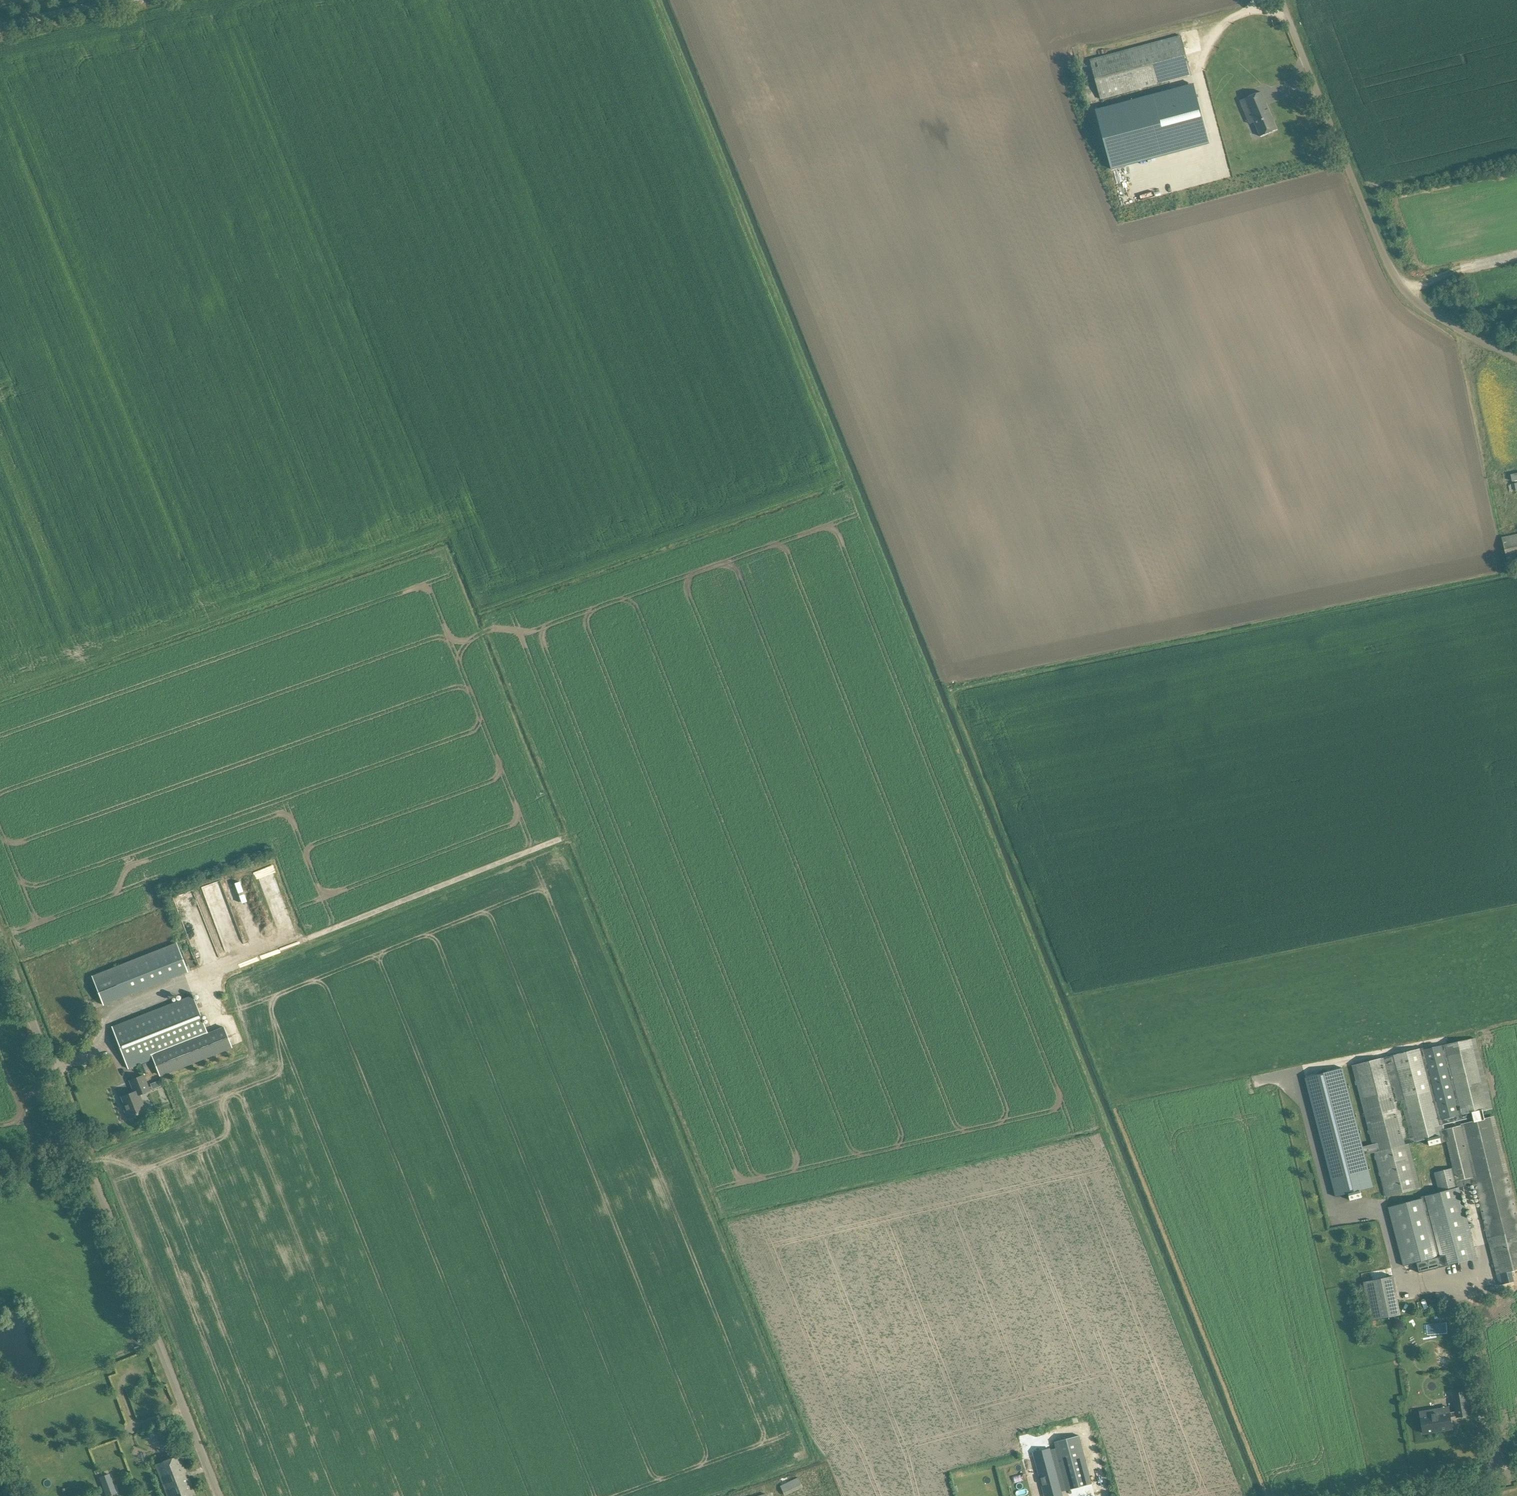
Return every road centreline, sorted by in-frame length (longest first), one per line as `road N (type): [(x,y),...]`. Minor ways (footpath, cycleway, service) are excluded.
road 1 (unclassified): [(224,1495),(0,922)]
road 2 (unclassified): [(1516,356),(1433,313),(1404,283),(1277,0)]
road 3 (track): [(575,828),(194,983)]

